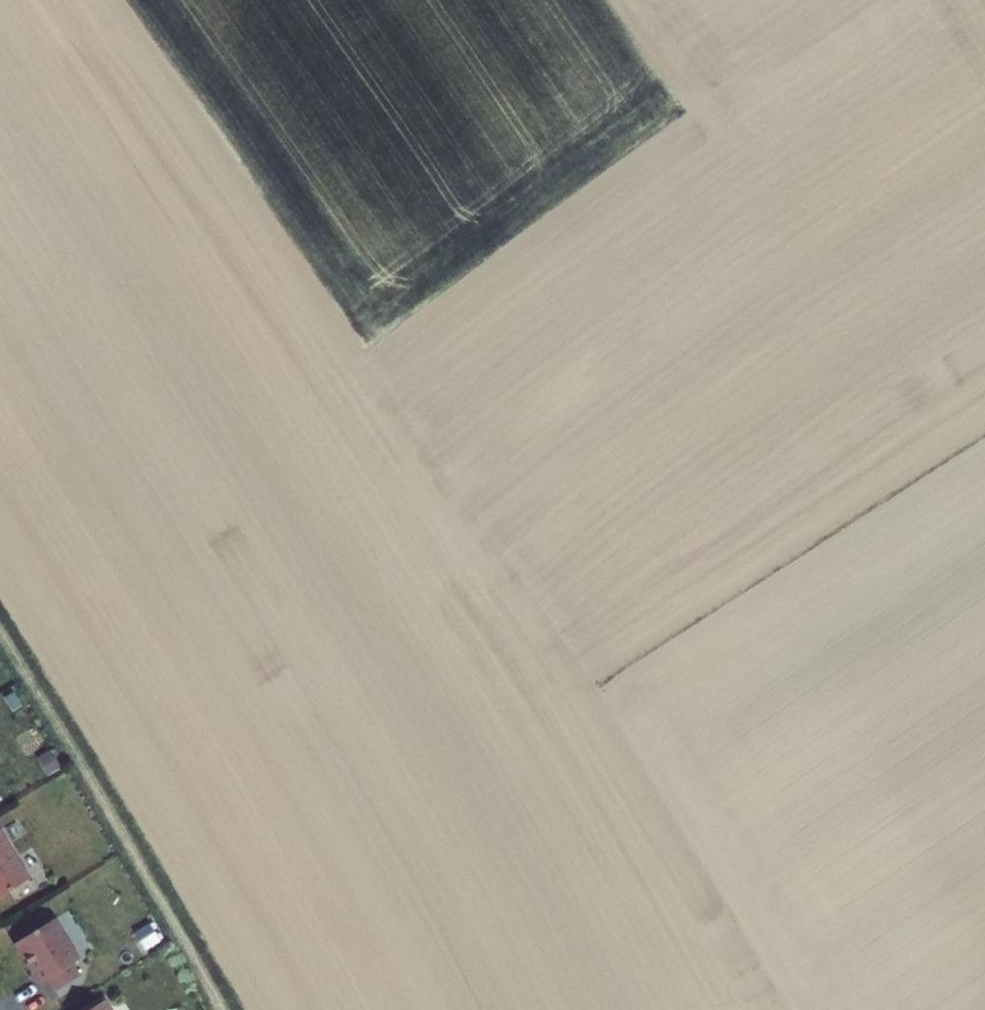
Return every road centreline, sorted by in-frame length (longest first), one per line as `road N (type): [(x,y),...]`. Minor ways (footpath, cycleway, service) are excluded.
road 1 (track): [(0,632),(218,1009)]

